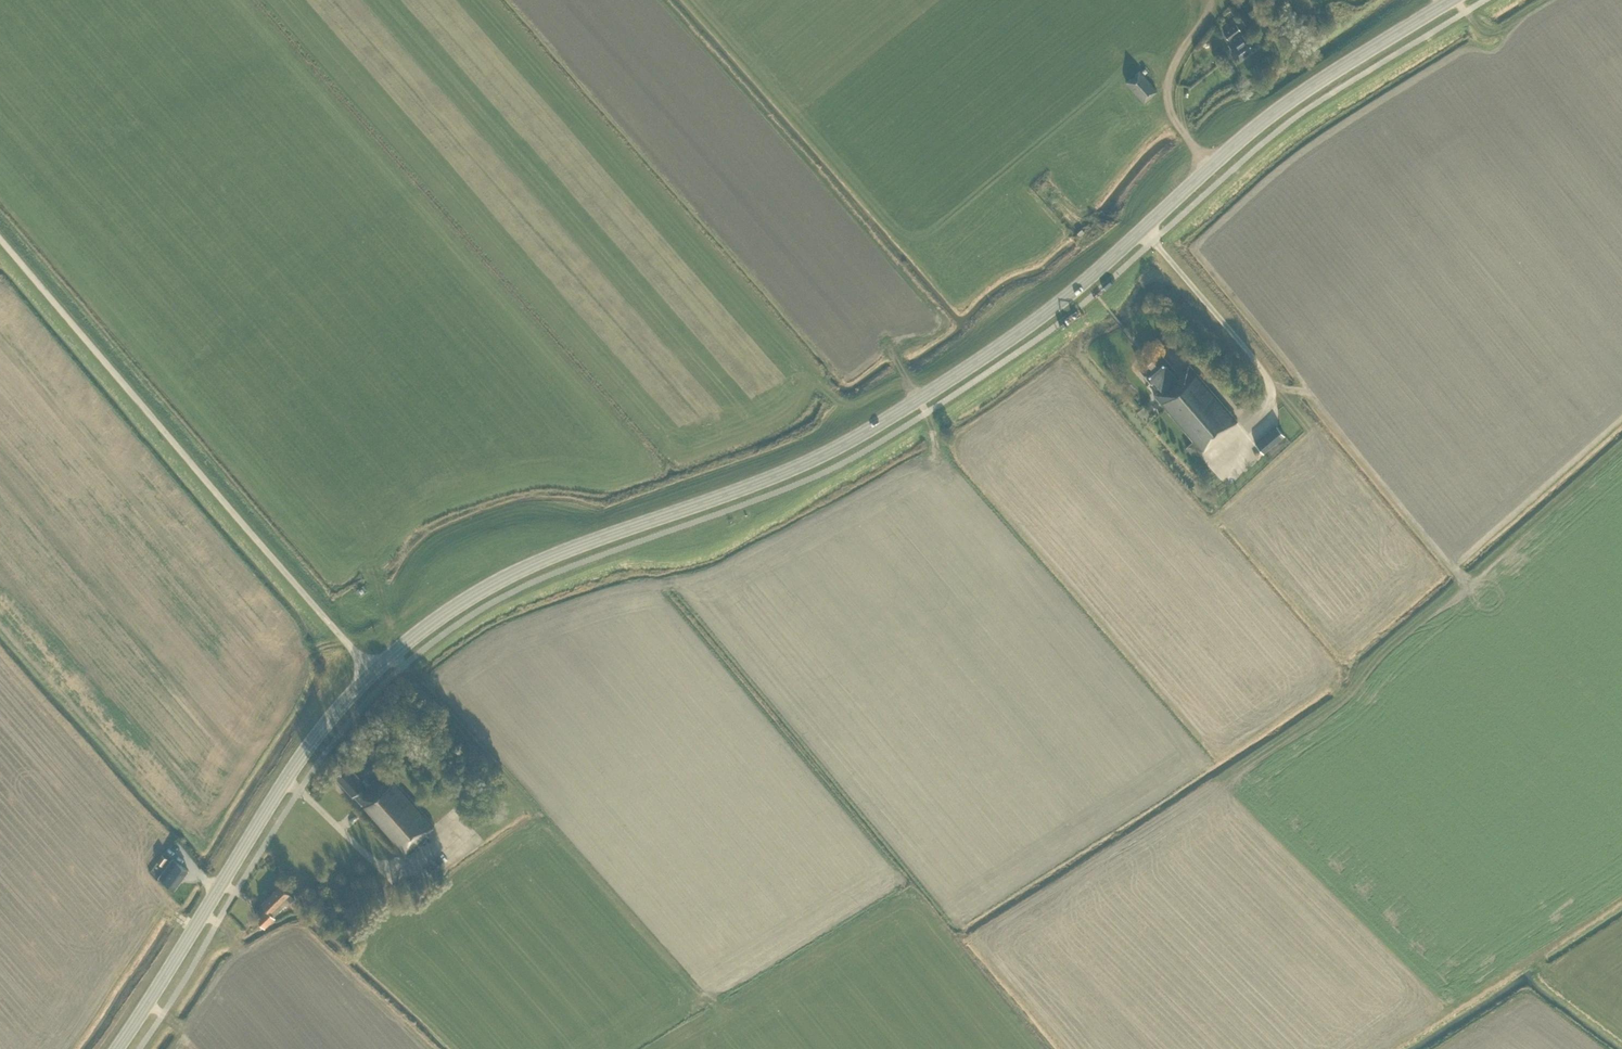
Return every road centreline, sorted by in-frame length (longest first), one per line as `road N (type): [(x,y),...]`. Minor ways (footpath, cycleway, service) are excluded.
road 1 (primary): [(372,672),(427,625),(513,573),(800,464),(912,402),(1048,310),(1276,110),(1449,0)]
road 2 (unclassified): [(372,672),(0,233)]
road 3 (primary): [(116,1048),(284,781),(372,672)]
road 4 (track): [(1271,386),(1318,401),(1460,580)]

